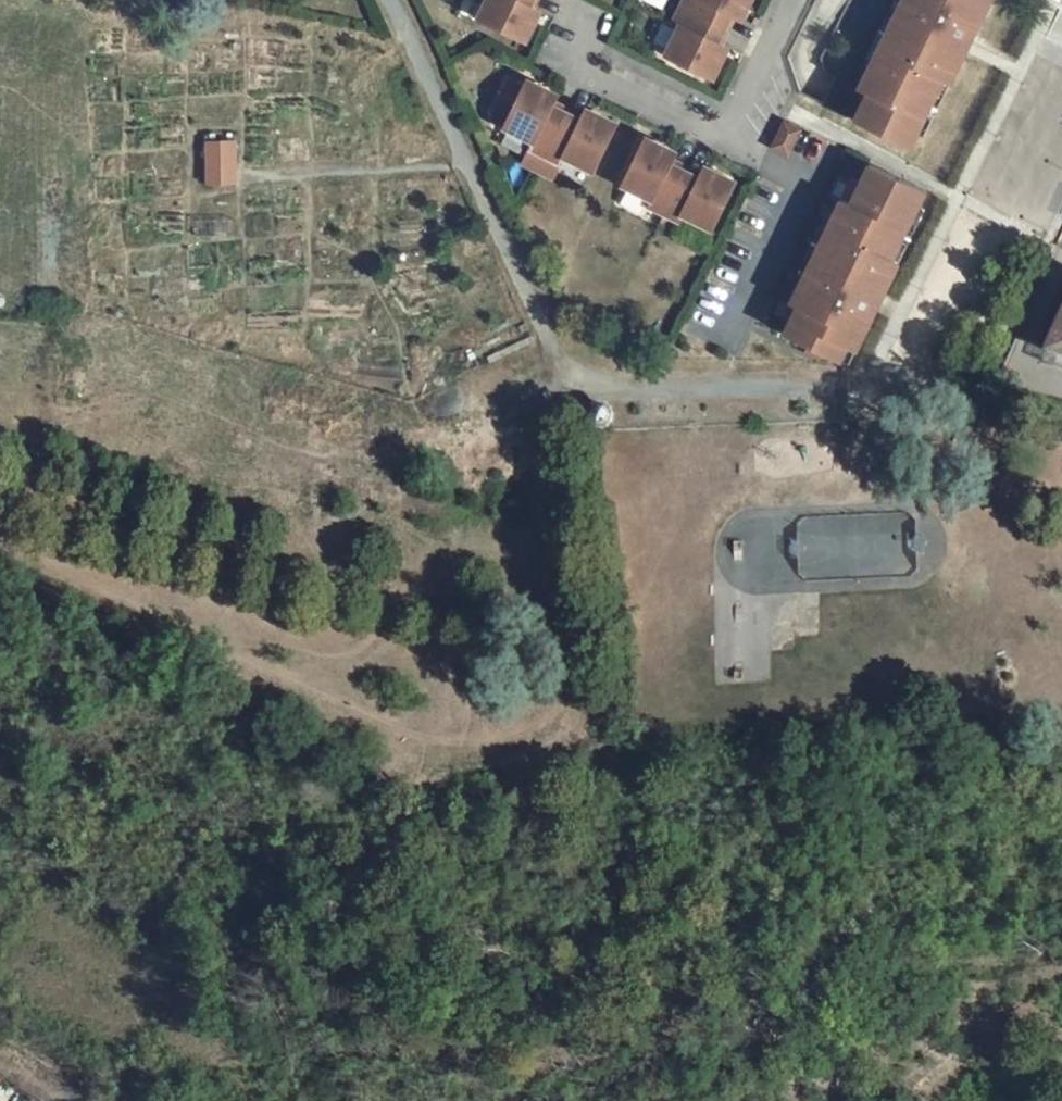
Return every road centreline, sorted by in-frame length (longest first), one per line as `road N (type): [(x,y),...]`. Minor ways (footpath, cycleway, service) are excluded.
road 1 (residential): [(726,335),(803,175),(734,141)]
road 2 (residential): [(582,24),(566,59),(734,141)]
road 3 (residential): [(734,141),(799,0)]

